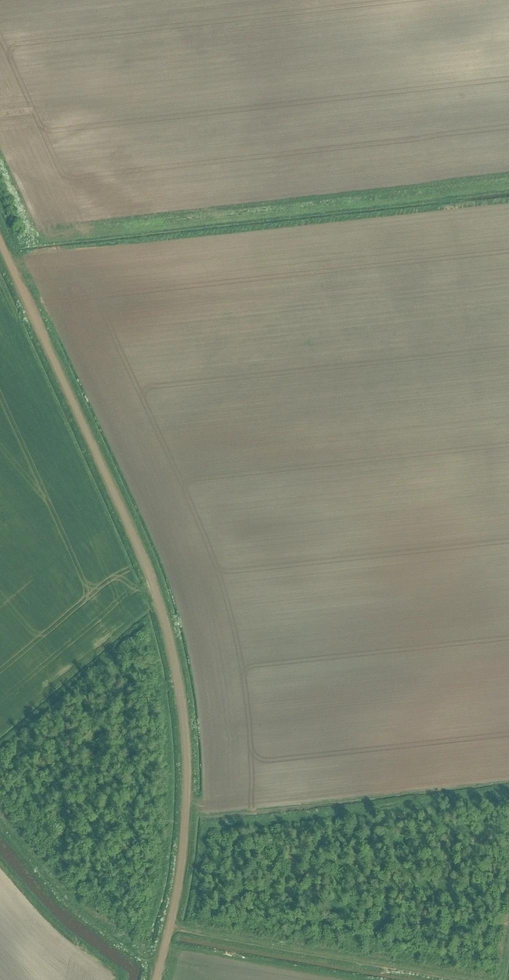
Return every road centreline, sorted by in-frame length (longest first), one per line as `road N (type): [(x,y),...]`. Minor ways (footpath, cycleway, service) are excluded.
road 1 (unclassified): [(156,979),(185,828),(185,733),(173,658),(141,556),(0,242)]
road 2 (track): [(170,929),(462,979)]
road 3 (track): [(159,969),(62,900),(0,827)]

